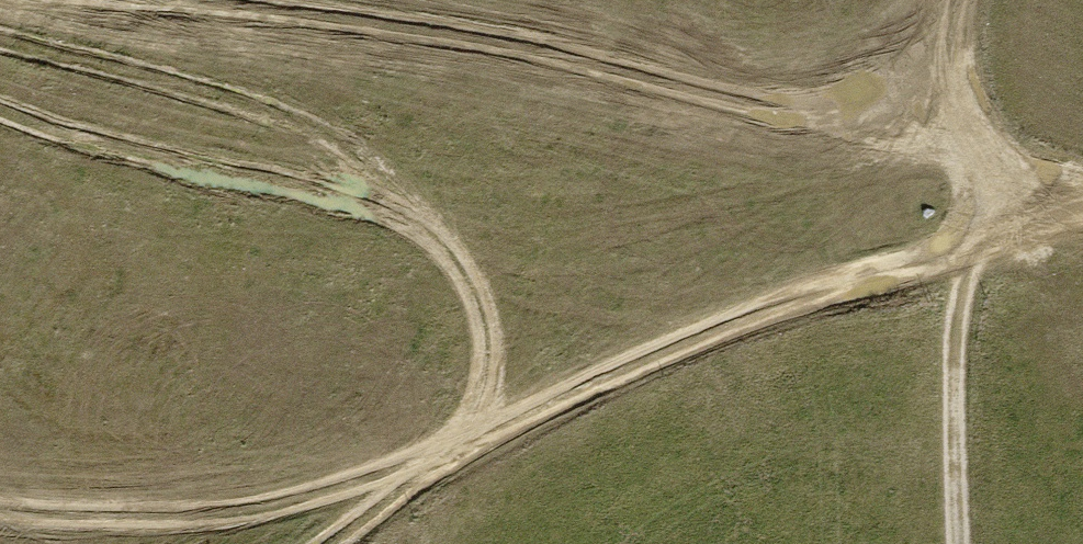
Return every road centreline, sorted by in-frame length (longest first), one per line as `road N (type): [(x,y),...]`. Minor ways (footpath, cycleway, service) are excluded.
road 1 (track): [(0,94),(182,175),(498,197),(820,147),(958,148),(1082,190)]
road 2 (track): [(1052,221),(587,401),(447,473),(319,497),(0,517)]
road 3 (track): [(960,543),(953,337),(1052,221),(1082,221)]
road 4 (track): [(986,0),(958,148)]

